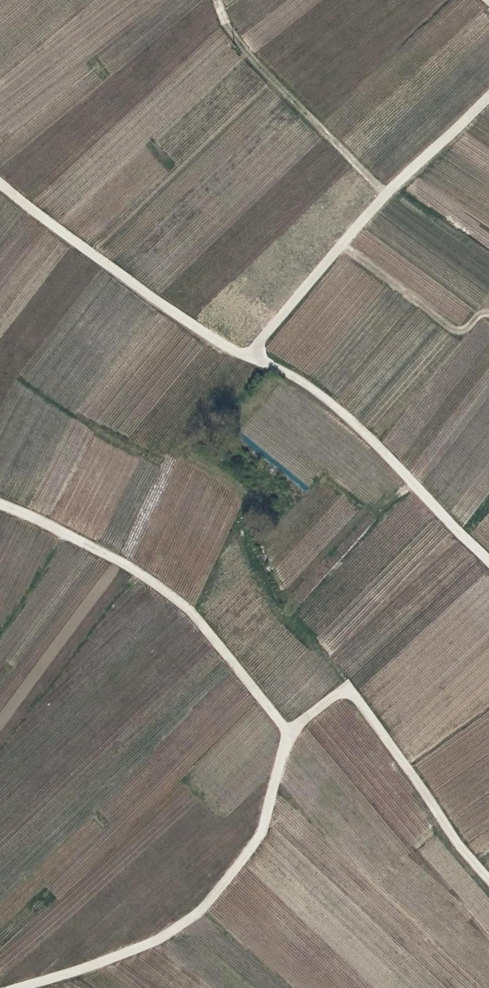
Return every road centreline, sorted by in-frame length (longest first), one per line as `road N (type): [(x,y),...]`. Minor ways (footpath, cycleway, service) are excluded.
road 1 (track): [(0,502),(140,571),(190,609),(286,728),(269,813),(248,858),(216,896),(176,934),(86,971),(11,987)]
road 2 (track): [(488,562),(305,382),(245,358),(0,182)]
road 3 (track): [(488,97),(346,234),(245,358)]
road 4 (track): [(286,728),(345,689),(488,880)]

